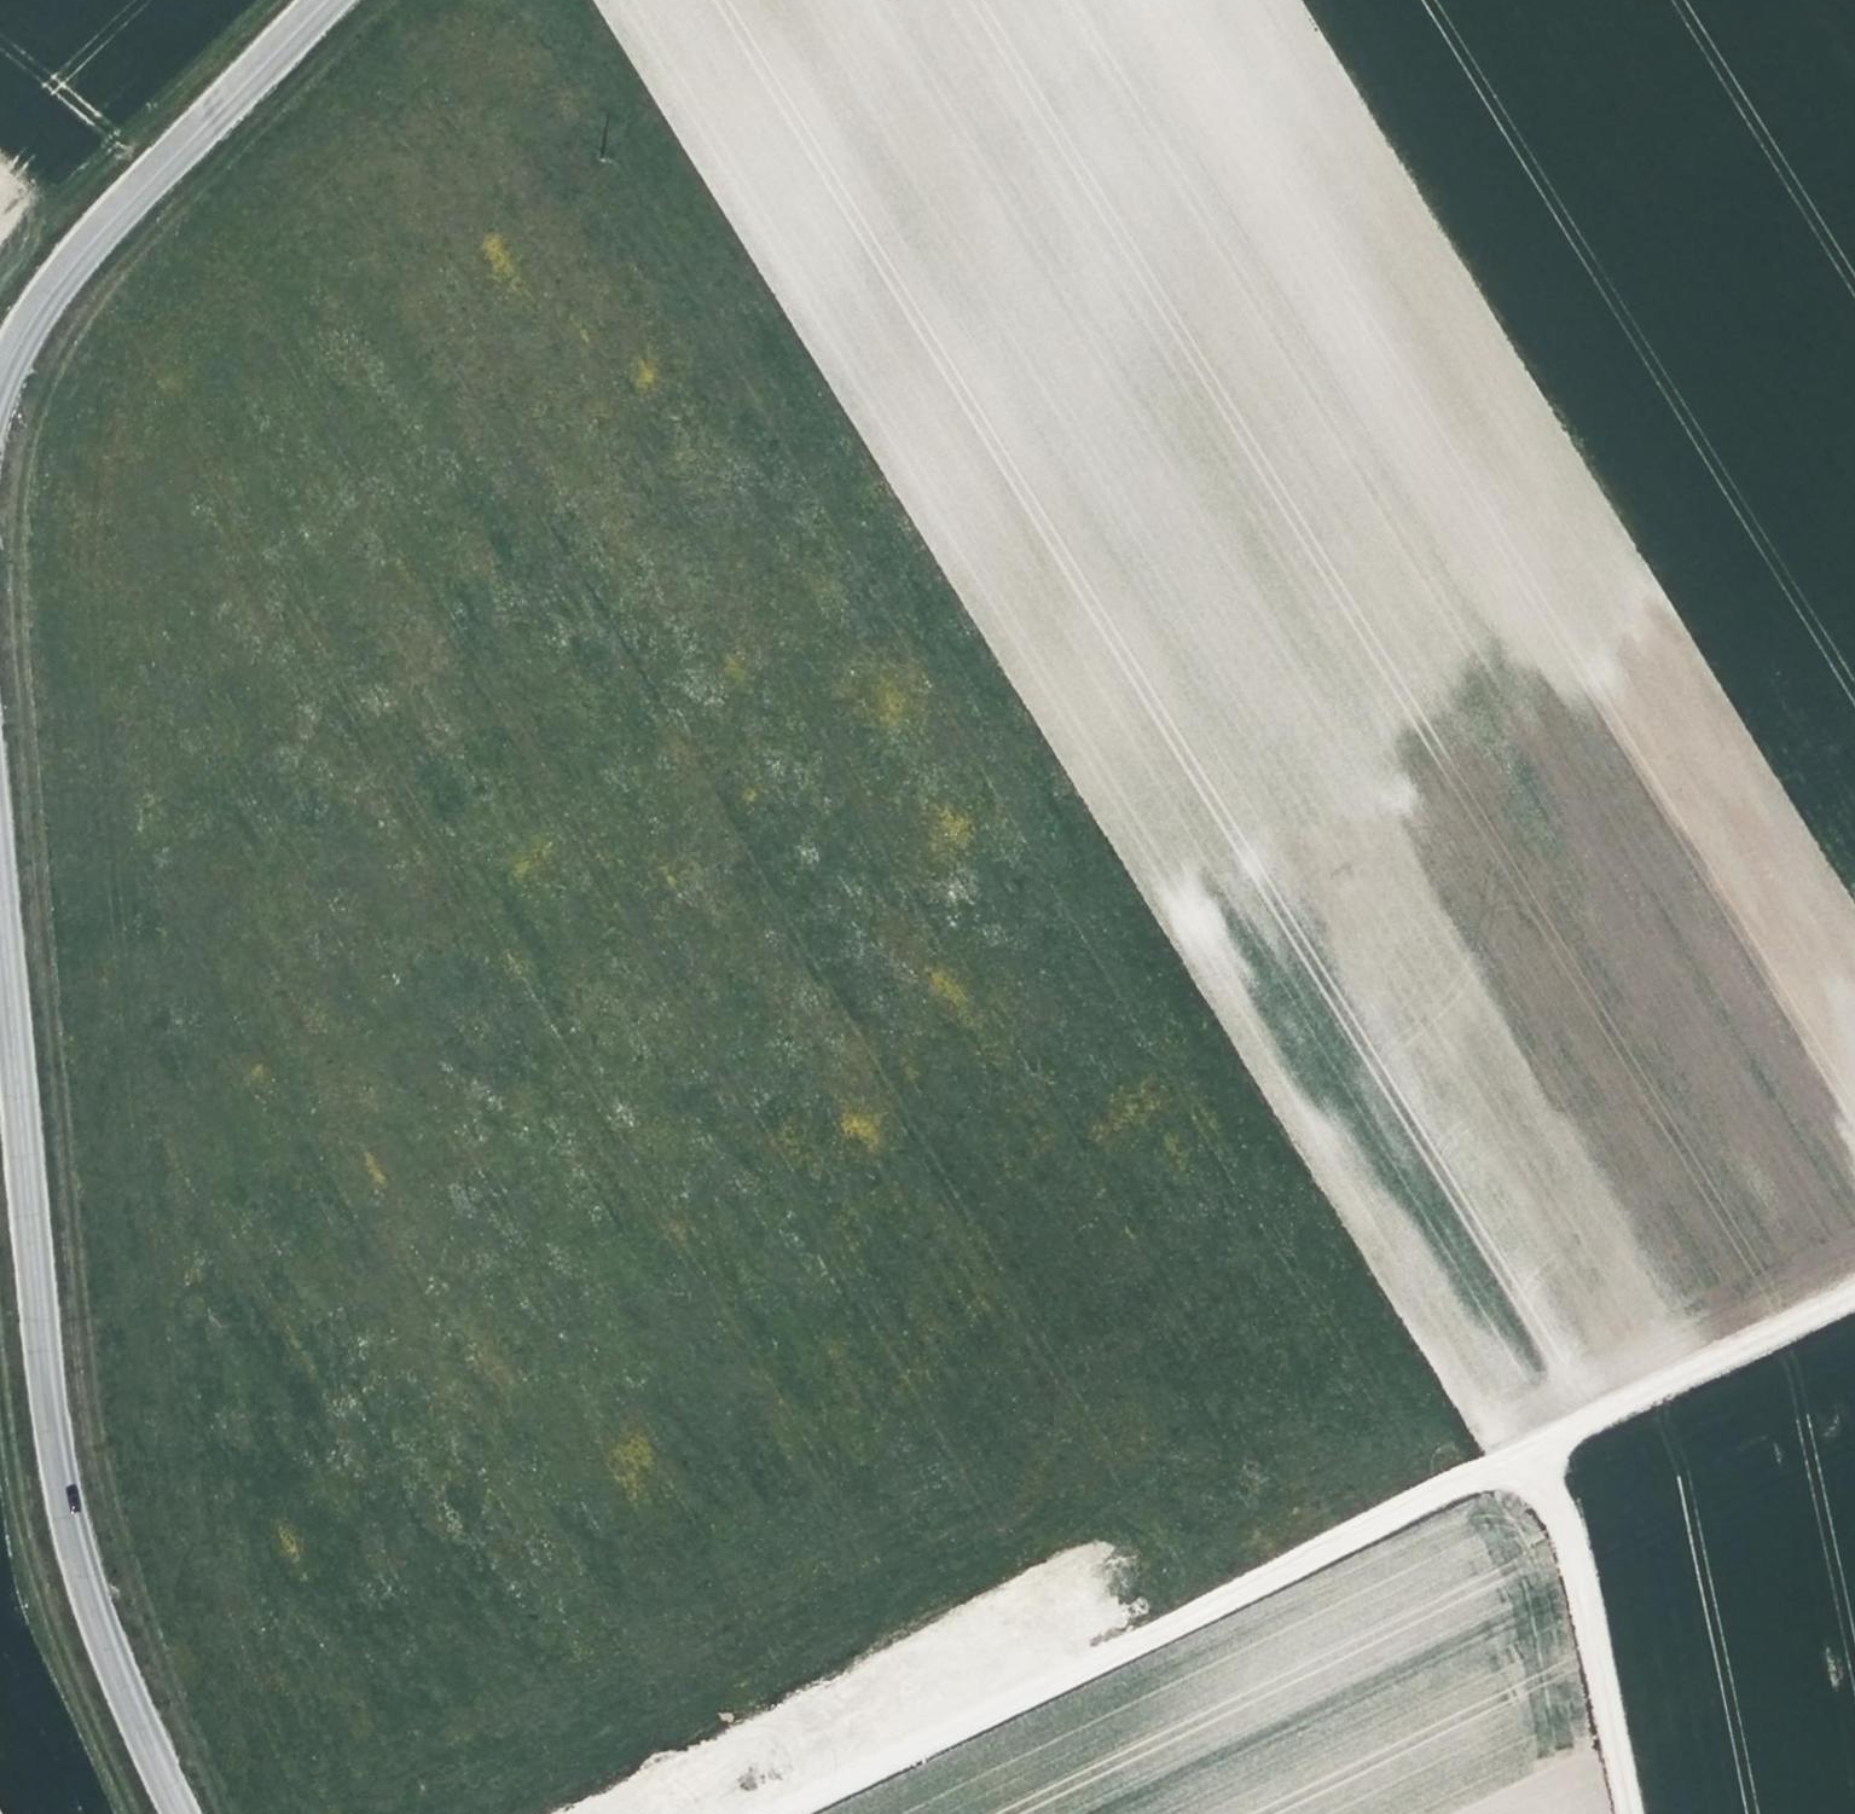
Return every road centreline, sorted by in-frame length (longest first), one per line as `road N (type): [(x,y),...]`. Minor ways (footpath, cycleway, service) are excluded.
road 1 (track): [(774,1813),(1854,1293)]
road 2 (tertiary): [(0,903),(57,1439),(127,1762),(157,1813)]
road 3 (tertiary): [(327,0),(78,256),(0,370)]
road 4 (track): [(1529,1450),(1587,1619),(1626,1813)]

